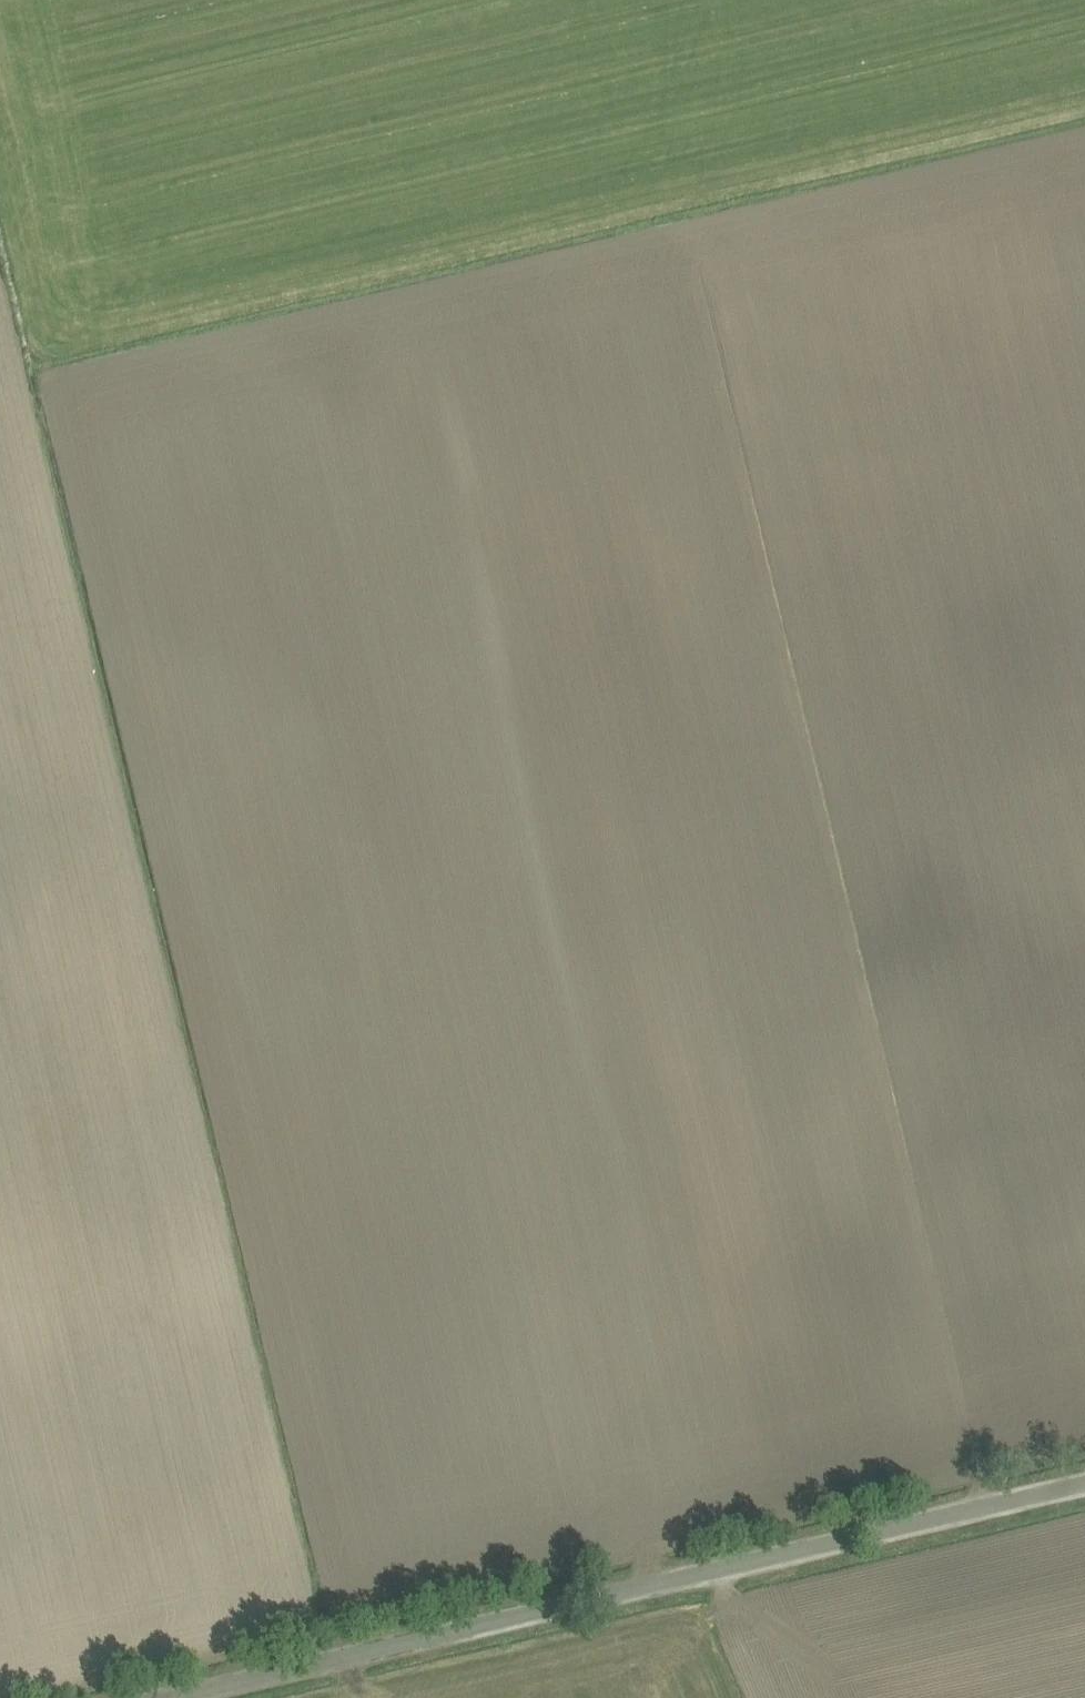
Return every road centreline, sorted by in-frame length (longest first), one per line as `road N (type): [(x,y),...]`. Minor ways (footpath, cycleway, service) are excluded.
road 1 (unclassified): [(188,1697),(1084,1486)]

